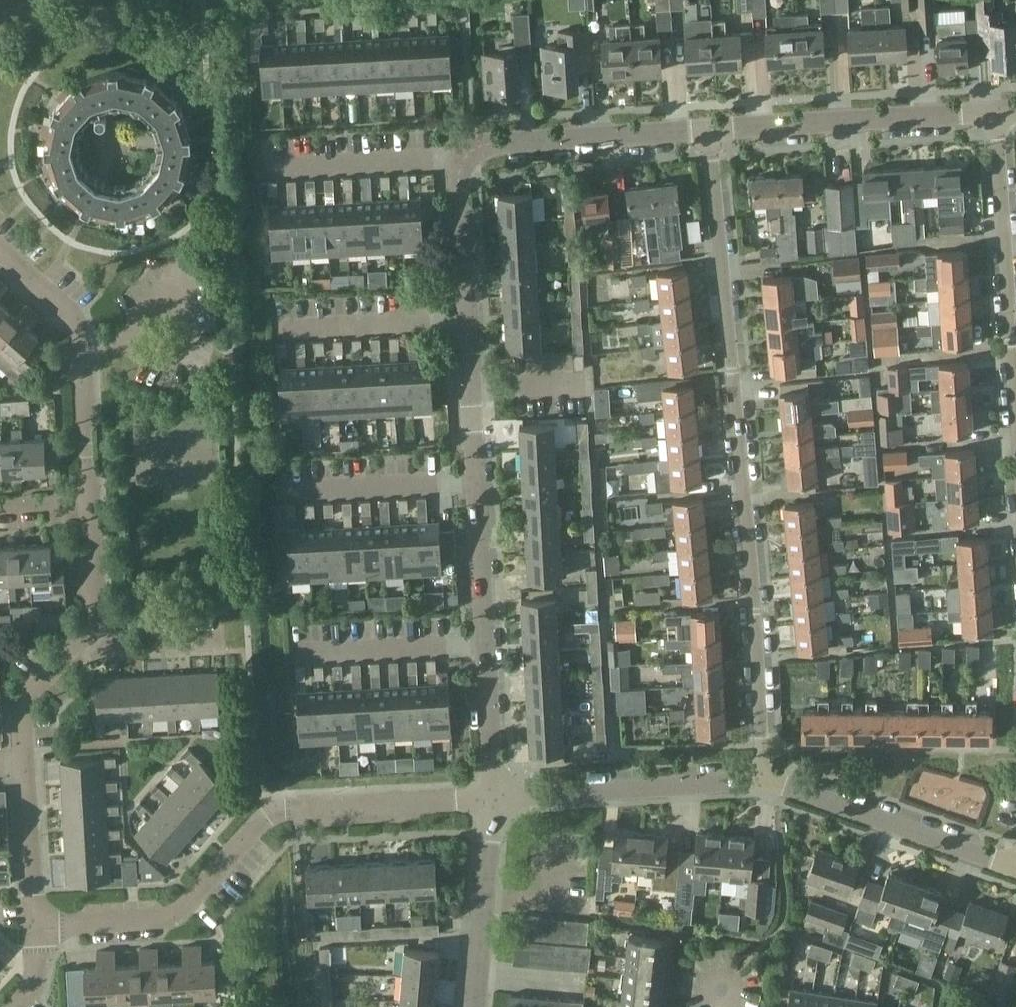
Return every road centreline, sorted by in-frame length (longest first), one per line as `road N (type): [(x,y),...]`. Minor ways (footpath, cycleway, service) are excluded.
road 1 (residential): [(715,128),(770,782)]
road 2 (residential): [(37,927),(164,920),(275,813),(490,797)]
road 3 (residential): [(0,252),(72,321),(89,504)]
road 4 (residential): [(715,128),(996,112)]
road 5 (residential): [(490,797),(770,782)]
road 6 (residential): [(770,782),(1015,866)]
road 7 (residential): [(466,155),(495,141),(715,128)]
road 8 (residential): [(1015,352),(996,112)]
road 9 (residential): [(471,1006),(490,797)]
road 10 (residential): [(466,155),(267,166)]
road 11 (residential): [(472,319),(274,328)]
road 12 (residential): [(286,653),(484,645)]
road 13 (residential): [(282,492),(478,480)]
road 14 (residential): [(484,645),(478,480)]
road 15 (residential): [(472,319),(466,155)]
road 16 (residential): [(478,480),(472,319)]
road 17 (residential): [(24,775),(37,927)]
road 18 (residential): [(490,797),(484,645)]
road 19 (residential): [(76,644),(24,701),(24,775)]
road 20 (residential): [(89,504),(93,604),(76,644)]
road 21 (residential): [(211,637),(76,644)]

